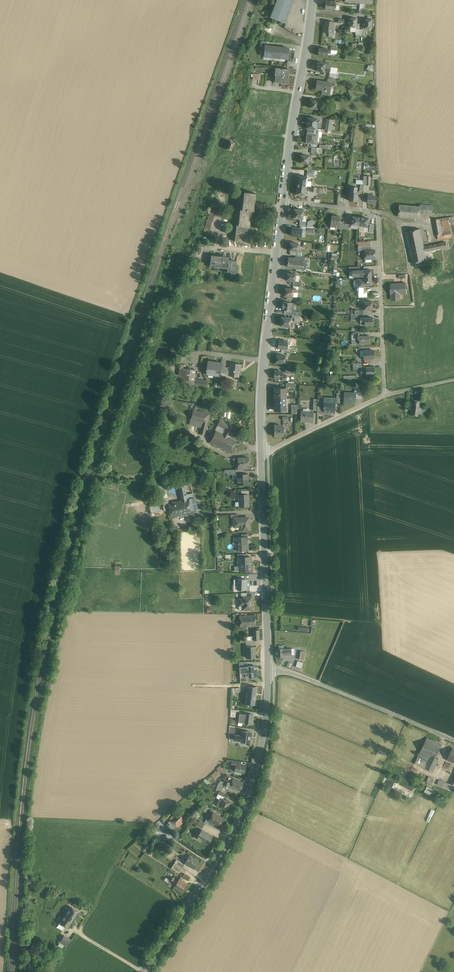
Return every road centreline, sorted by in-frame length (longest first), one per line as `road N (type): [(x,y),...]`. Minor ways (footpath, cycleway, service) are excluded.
road 1 (tertiary): [(143,971),(219,859),(250,795),(266,731),(269,666)]
road 2 (residential): [(283,199),(379,212),(386,394)]
road 3 (tertiary): [(262,453),(283,199)]
road 4 (tertiary): [(269,666),(262,453)]
road 5 (tertiary): [(283,199),(313,0)]
road 6 (residential): [(269,666),(453,740)]
road 7 (track): [(78,476),(147,473),(163,398)]
road 8 (residential): [(386,394),(262,453)]

